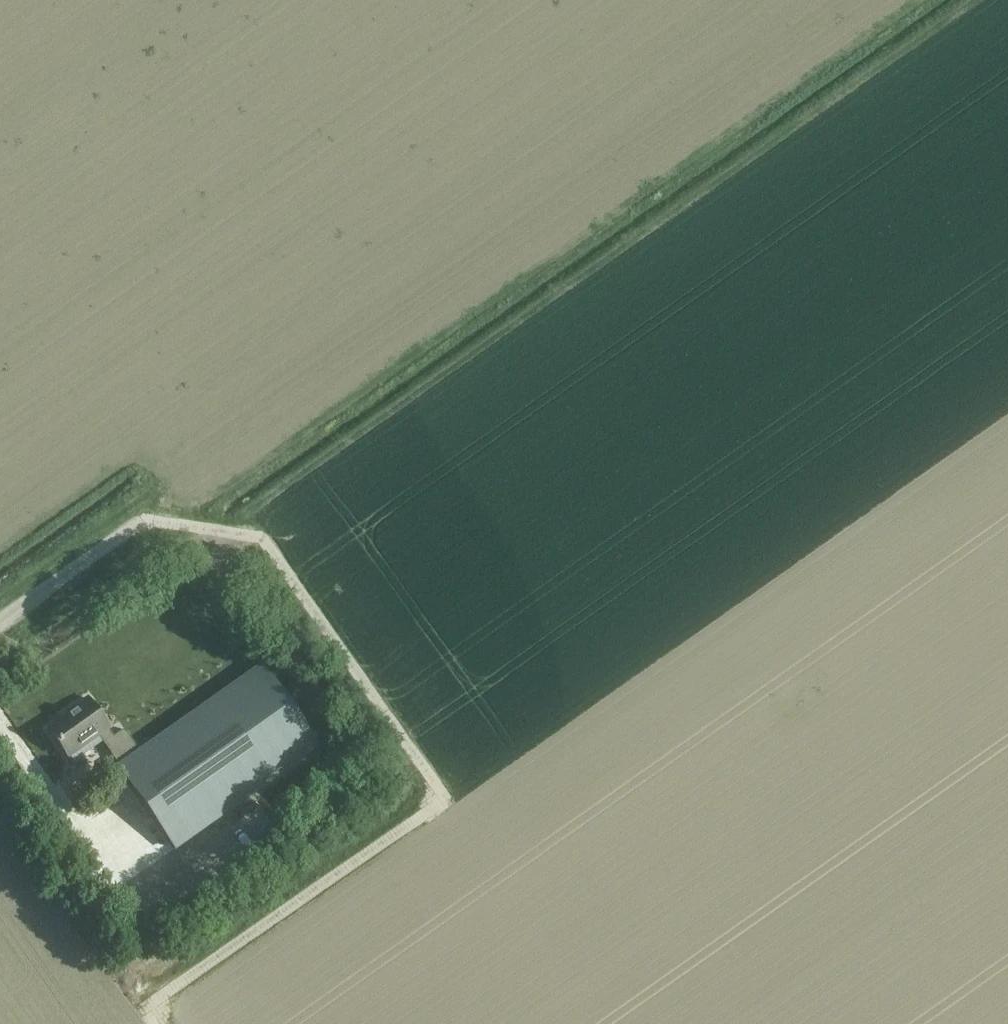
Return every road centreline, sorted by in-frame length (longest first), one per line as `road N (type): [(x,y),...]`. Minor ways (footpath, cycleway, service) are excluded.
road 1 (track): [(147,519),(264,540),(443,801),(148,1011)]
road 2 (residential): [(0,623),(147,519)]

